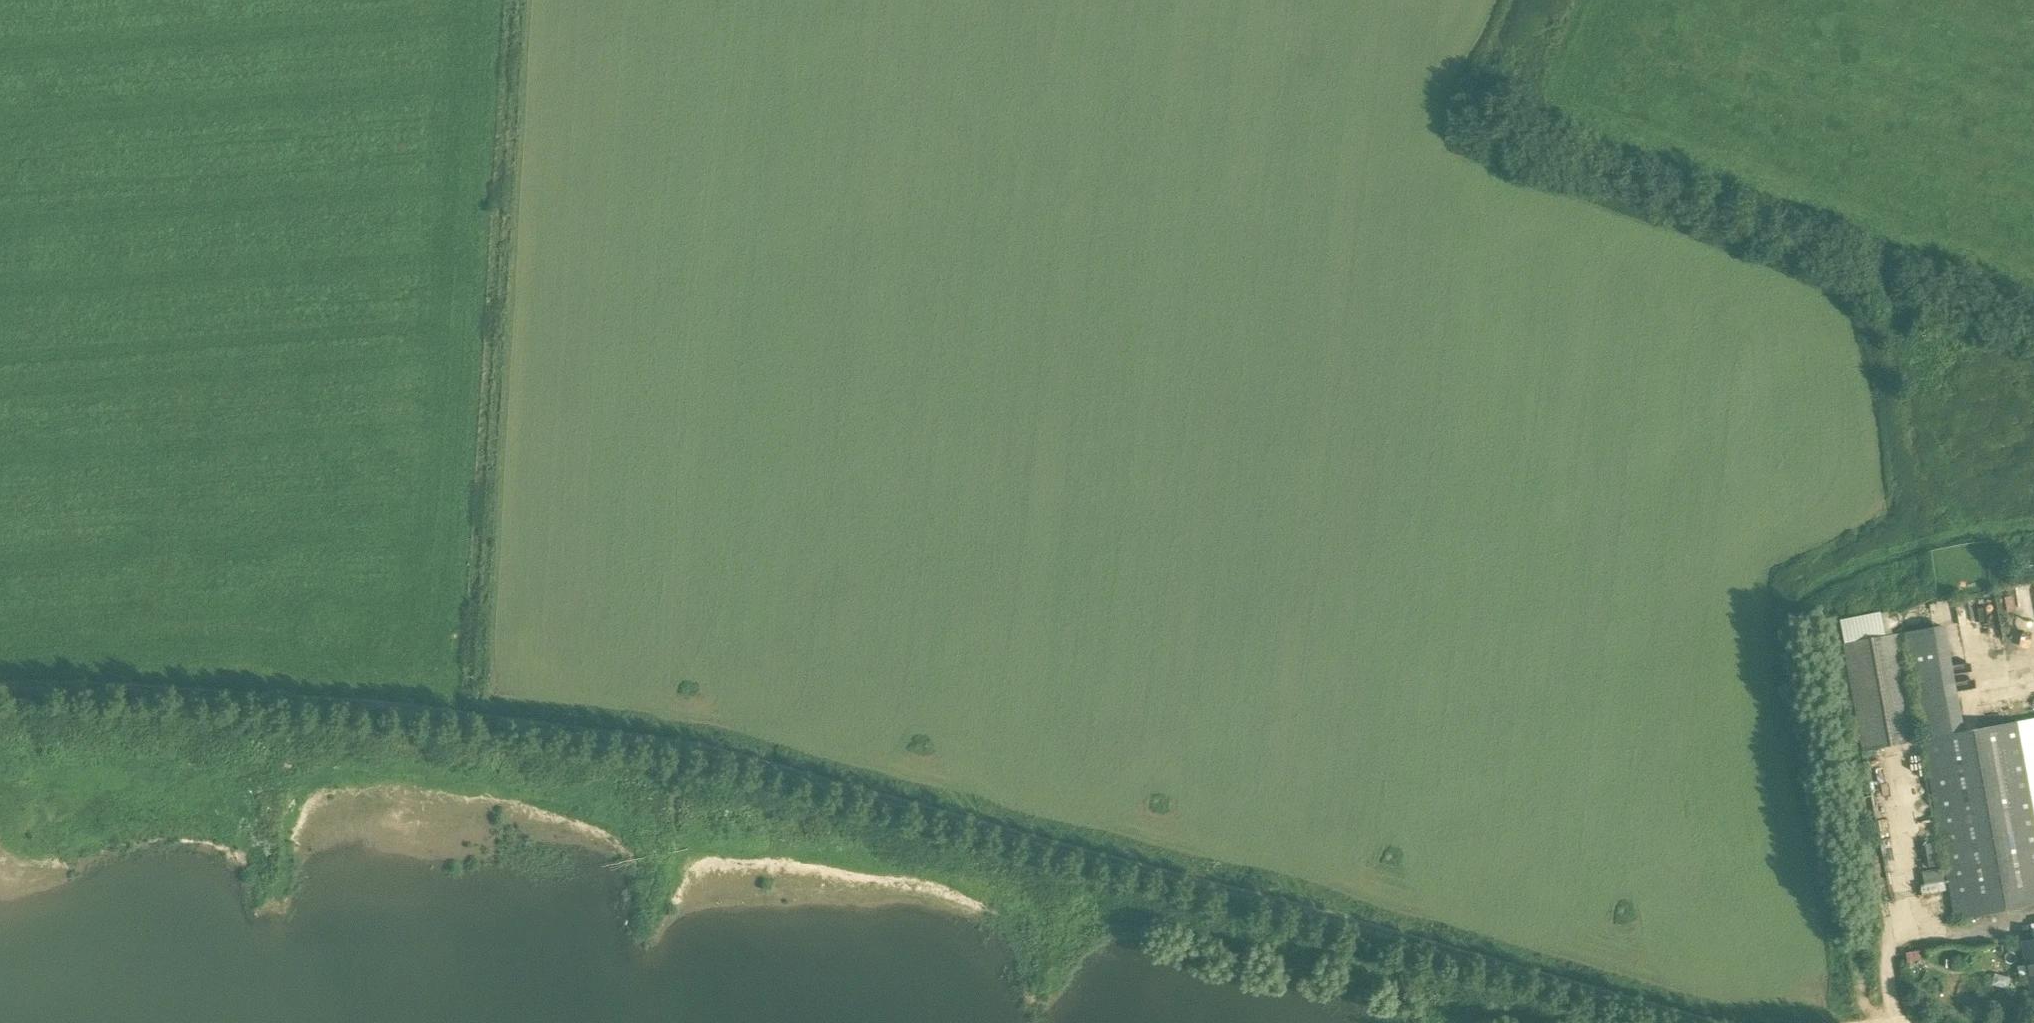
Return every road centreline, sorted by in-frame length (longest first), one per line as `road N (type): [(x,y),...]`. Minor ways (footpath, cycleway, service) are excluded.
road 1 (track): [(1708,1022),(683,747),(380,705),(0,688)]
road 2 (track): [(0,787),(341,776),(655,823),(673,801),(683,747)]

